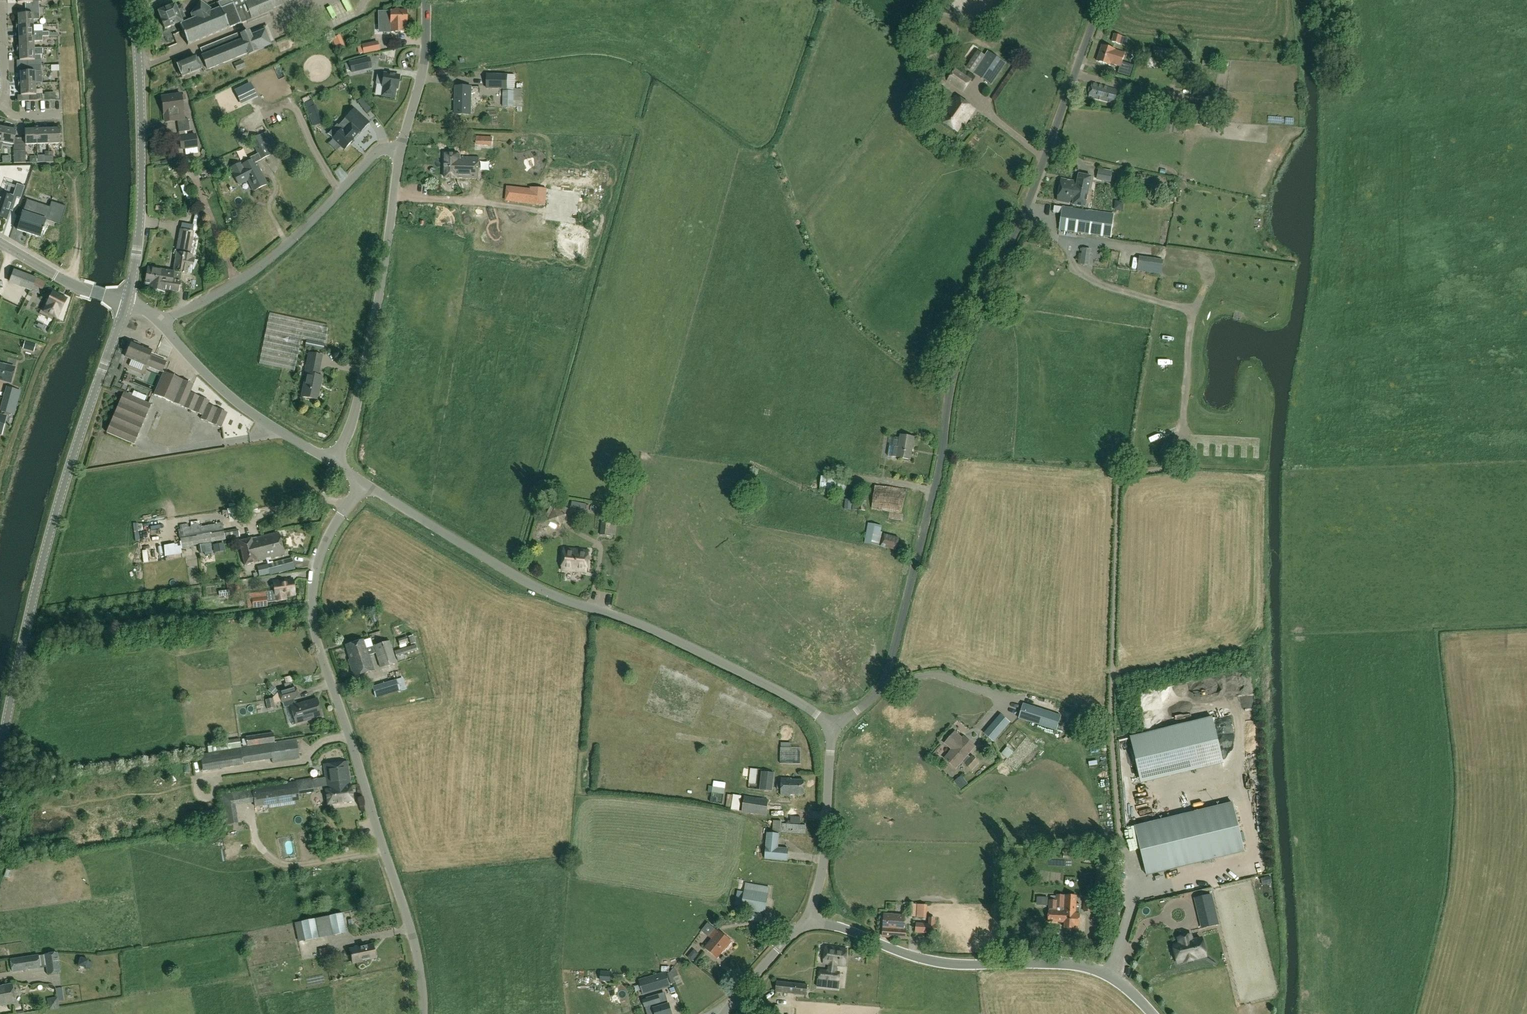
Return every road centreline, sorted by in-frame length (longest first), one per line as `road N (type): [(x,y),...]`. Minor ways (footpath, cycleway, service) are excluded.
road 1 (unclassified): [(1101,0),(1024,216),(959,357),(938,476),(882,687),(838,729)]
road 2 (unclassified): [(420,1013),(415,947),(312,612),(320,551),(361,482)]
road 3 (tertiary): [(838,729),(654,629),(528,584),(361,482)]
road 4 (tertiary): [(0,754),(59,497),(128,303)]
road 5 (track): [(1124,847),(1111,712),(1120,483),(1126,468),(1178,442)]
road 6 (tertiary): [(1152,1013),(1098,970),(943,964),(834,924),(810,923)]
road 7 (unclassified): [(333,465),(359,394),(401,145)]
road 8 (tertiary): [(128,303),(140,175),(130,0)]
road 9 (unclassified): [(162,323),(274,256),(378,151),(401,145)]
road 10 (tertiary): [(333,465),(233,399),(162,323)]
road 11 (tertiary): [(810,923),(838,729)]
road 12 (unclassified): [(401,145),(424,62),(425,0)]
road 13 (tertiary): [(128,303),(79,289),(11,250)]
road 14 (tertiary): [(723,1013),(810,923)]

